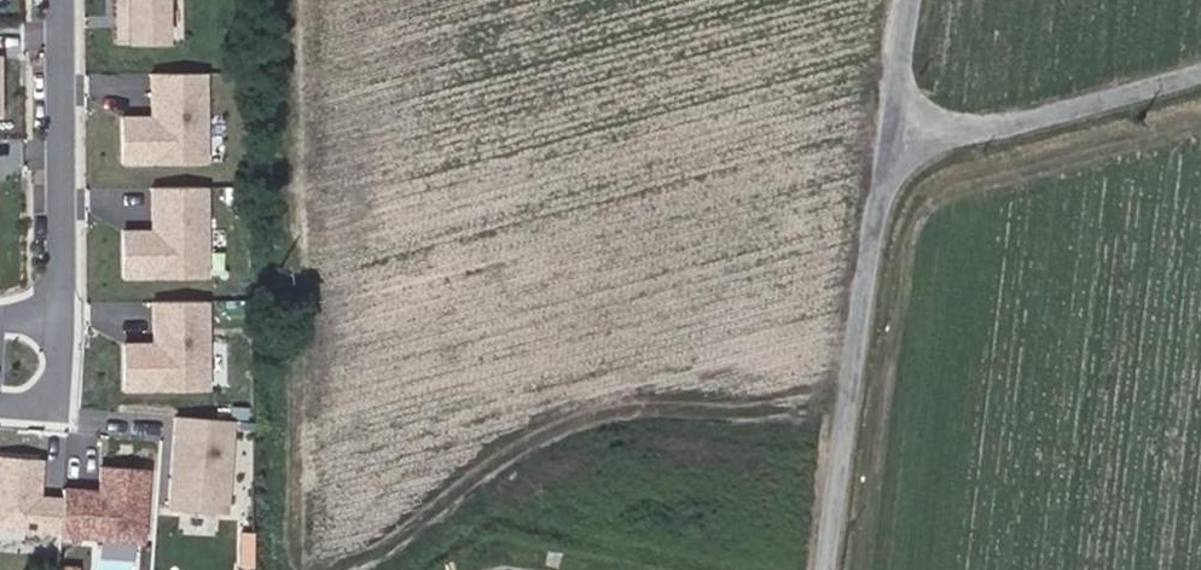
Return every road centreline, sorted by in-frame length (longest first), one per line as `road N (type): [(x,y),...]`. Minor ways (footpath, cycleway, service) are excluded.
road 1 (residential): [(829,569),(890,221),(885,121)]
road 2 (residential): [(54,0),(53,344),(0,341)]
road 3 (unclassified): [(885,121),(1200,46)]
road 4 (residential): [(885,121),(903,0)]

